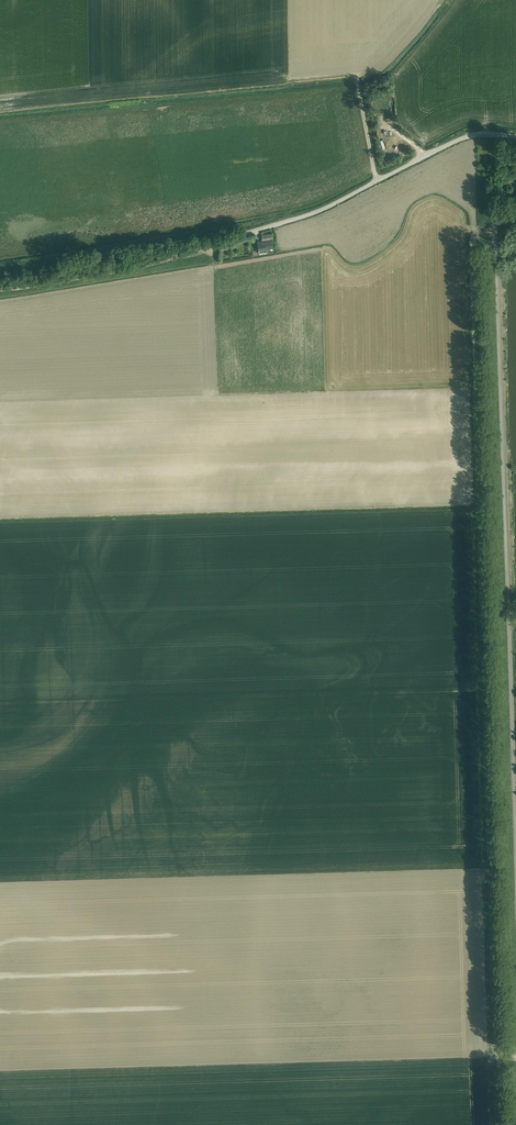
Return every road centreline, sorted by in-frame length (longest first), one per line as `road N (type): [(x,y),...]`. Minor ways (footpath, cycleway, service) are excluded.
road 1 (track): [(499,1124),(472,231),(495,229)]
road 2 (unclassified): [(515,830),(495,229),(500,215),(515,209)]
road 3 (unclassified): [(0,289),(183,255),(319,211),(465,138),(515,137)]

